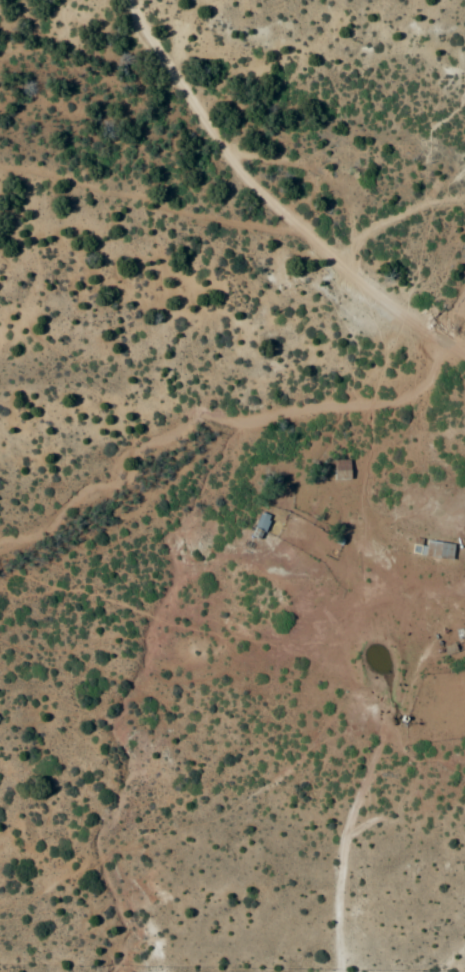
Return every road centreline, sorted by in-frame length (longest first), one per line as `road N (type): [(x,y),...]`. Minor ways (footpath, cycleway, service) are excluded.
road 1 (residential): [(464,353),(373,290),(284,213),(213,133),(137,0)]
road 2 (residential): [(365,971),(374,734),(464,569)]

